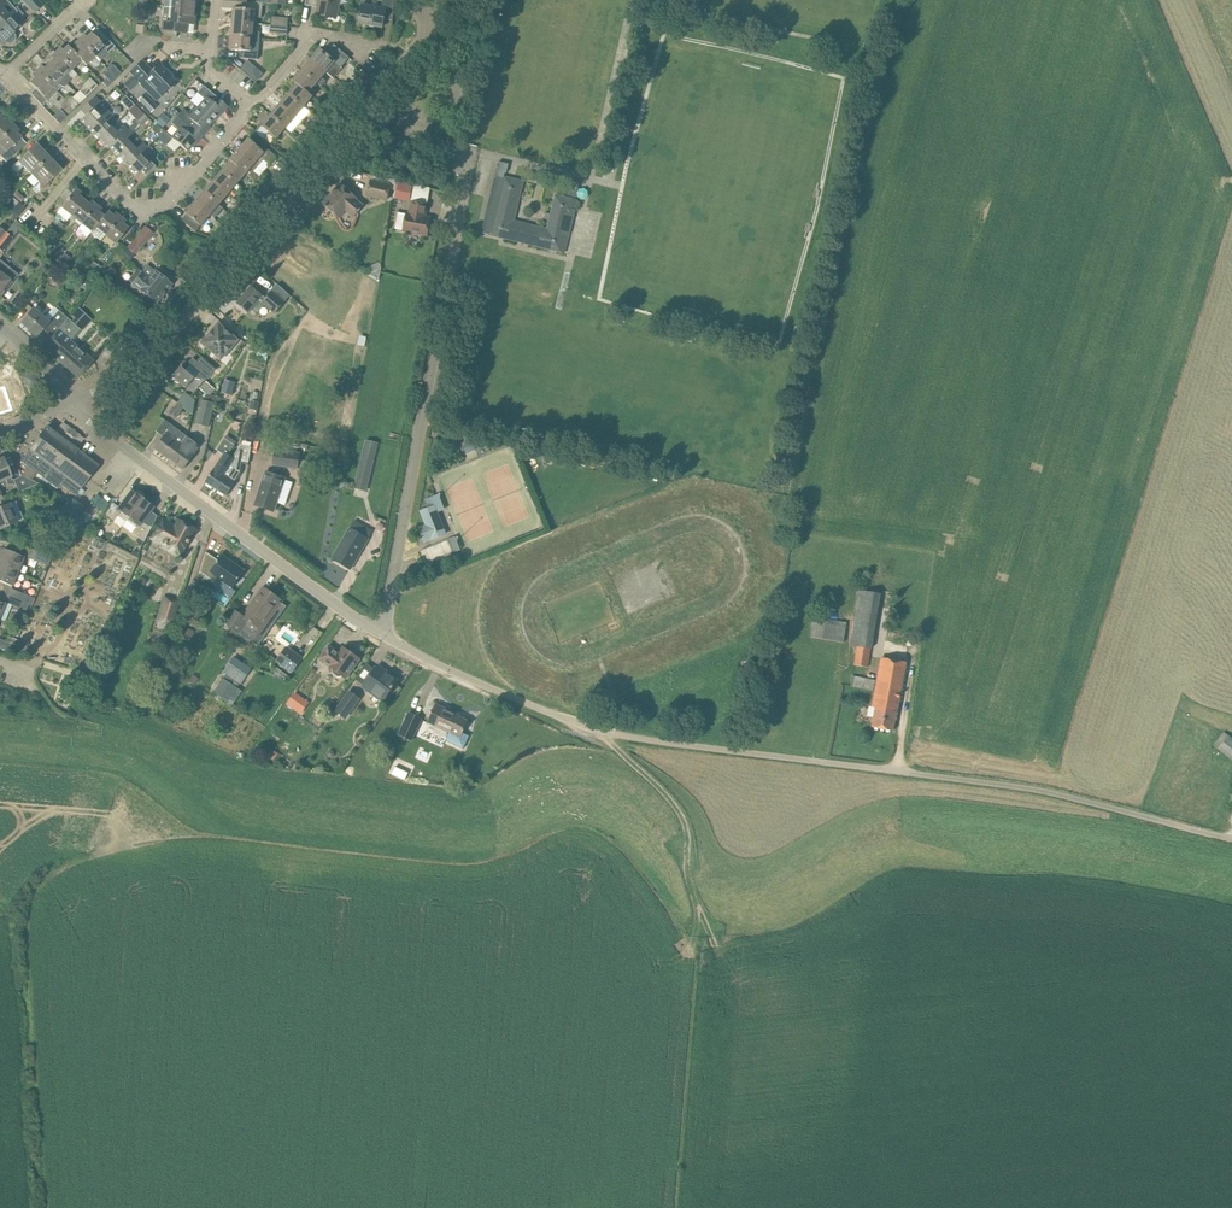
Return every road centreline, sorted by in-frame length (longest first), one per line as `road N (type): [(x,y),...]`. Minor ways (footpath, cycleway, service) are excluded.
road 1 (unclassified): [(1231,839),(1024,787),(612,733),(516,699),(381,634)]
road 2 (unclassified): [(71,402),(129,373),(208,295),(433,27)]
road 3 (residential): [(381,634),(467,172)]
road 4 (unclassified): [(381,634),(71,402)]
road 5 (residential): [(251,106),(171,200),(142,208),(3,77)]
road 6 (track): [(597,729),(685,817),(688,883),(711,936)]
road 7 (residential): [(251,106),(315,34),(391,45)]
road 8 (residential): [(251,106),(213,71),(215,0)]

